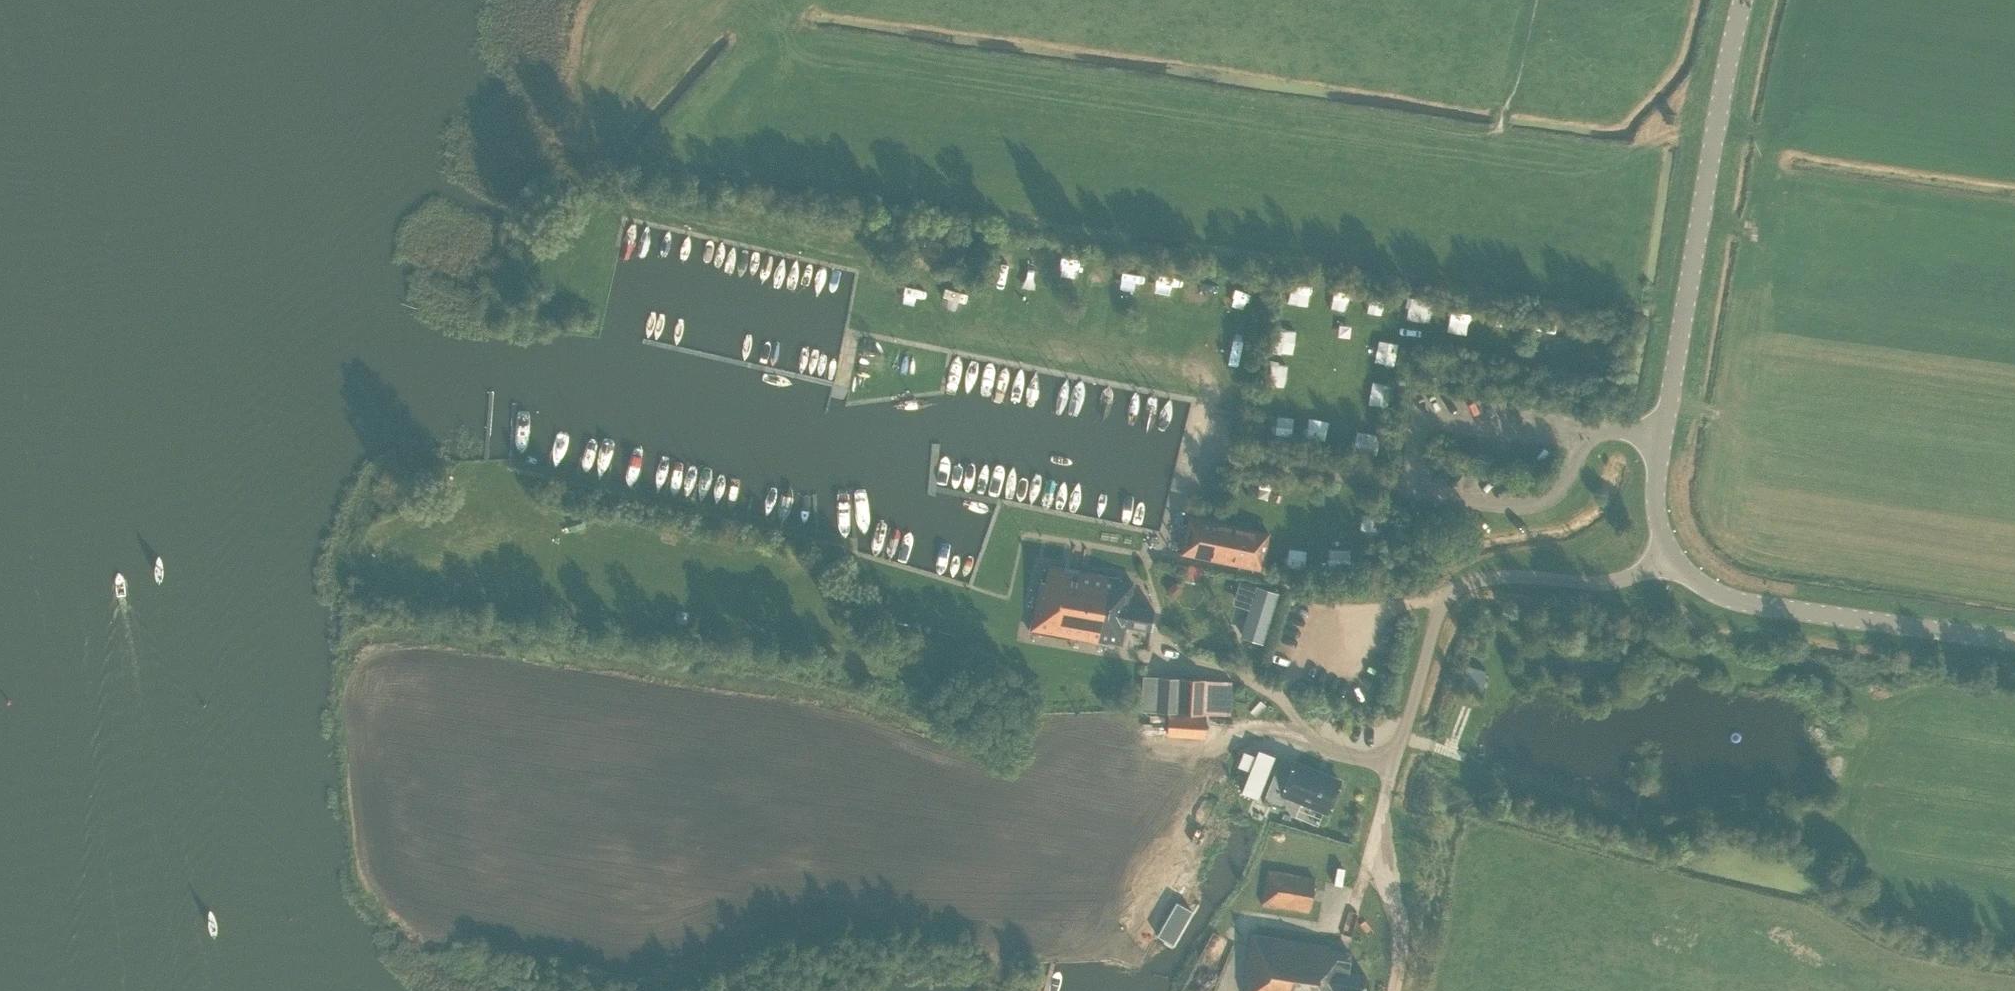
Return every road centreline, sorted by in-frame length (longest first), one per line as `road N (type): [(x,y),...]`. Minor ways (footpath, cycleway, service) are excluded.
road 1 (tertiary): [(1668,555),(1657,497),(1665,438),(1745,0)]
road 2 (tertiary): [(2014,642),(1726,599),(1668,555)]
road 3 (track): [(1392,764),(1361,881),(1336,918),(1250,923),(1232,958),(1233,990)]
road 4 (unclassified): [(1453,592),(1511,578),(1610,584),(1668,555)]
road 5 (residential): [(1453,592),(1434,615),(1392,764)]

